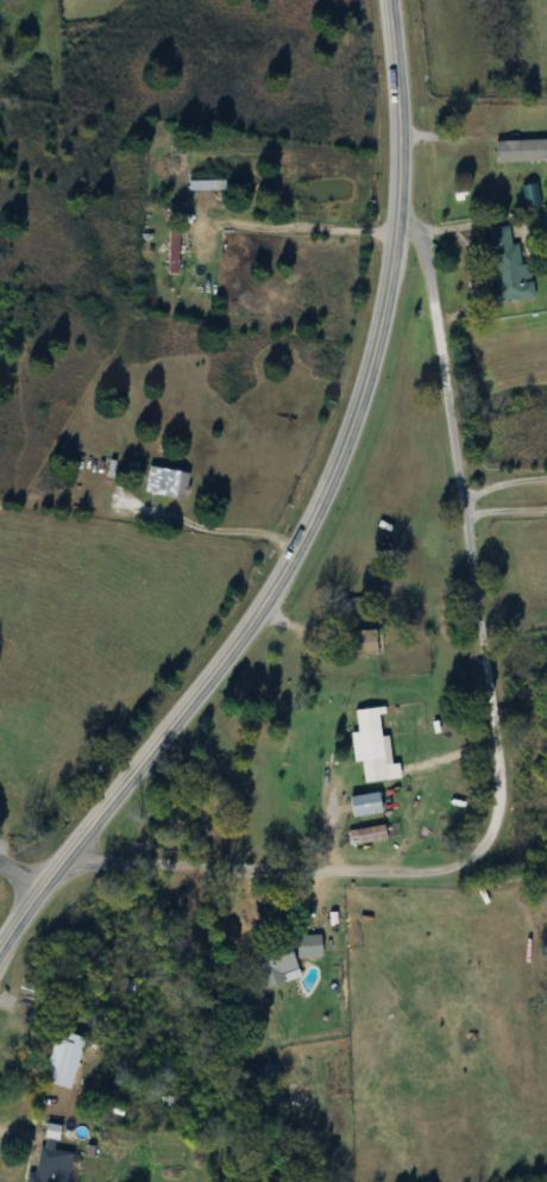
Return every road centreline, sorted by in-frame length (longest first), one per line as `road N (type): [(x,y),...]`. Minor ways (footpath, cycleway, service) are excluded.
road 1 (residential): [(70,851),(126,868),(404,873),(474,855),(493,826),(496,767),(423,242),(396,224)]
road 2 (secondary): [(385,0),(396,224),(354,415),(274,582),(0,944)]

